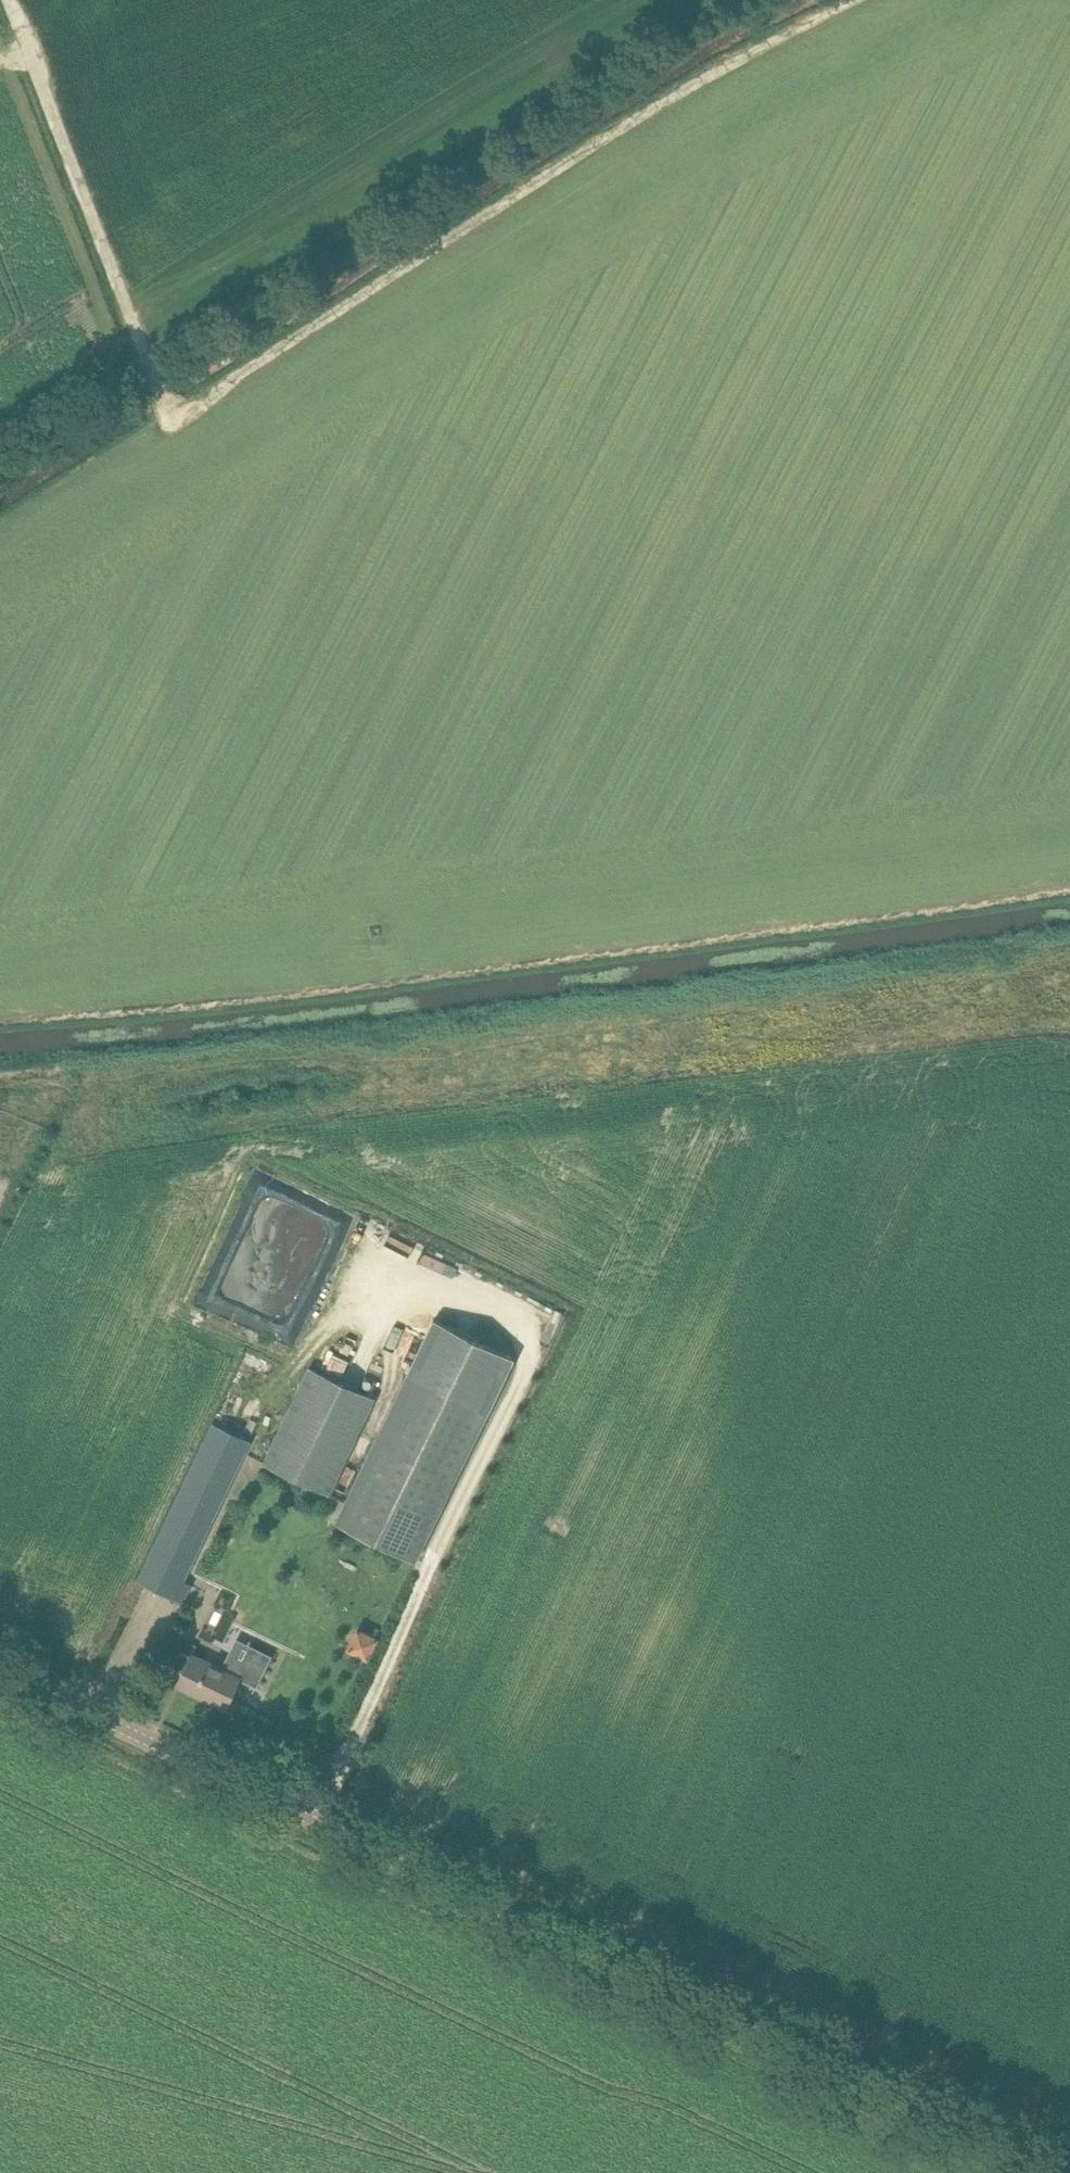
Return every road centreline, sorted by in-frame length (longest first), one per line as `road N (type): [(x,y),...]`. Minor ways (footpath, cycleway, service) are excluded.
road 1 (unclassified): [(1045,2172),(0,1670)]

